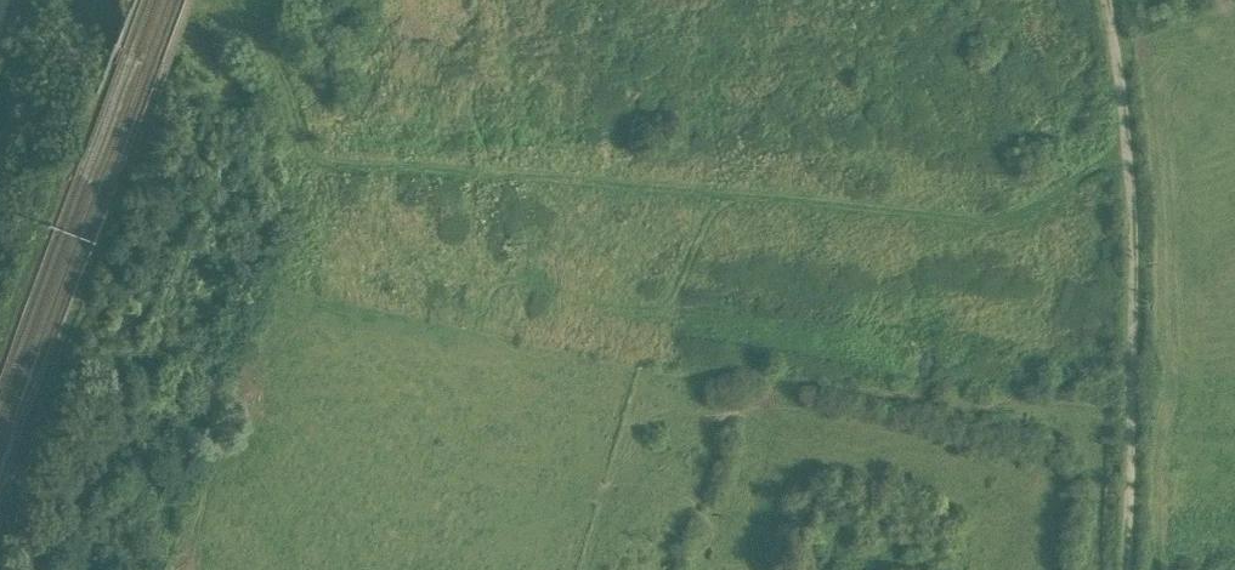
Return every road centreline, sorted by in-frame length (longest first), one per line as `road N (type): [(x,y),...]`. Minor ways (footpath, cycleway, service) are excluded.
road 1 (track): [(1124,569),(1133,226),(1105,0)]

